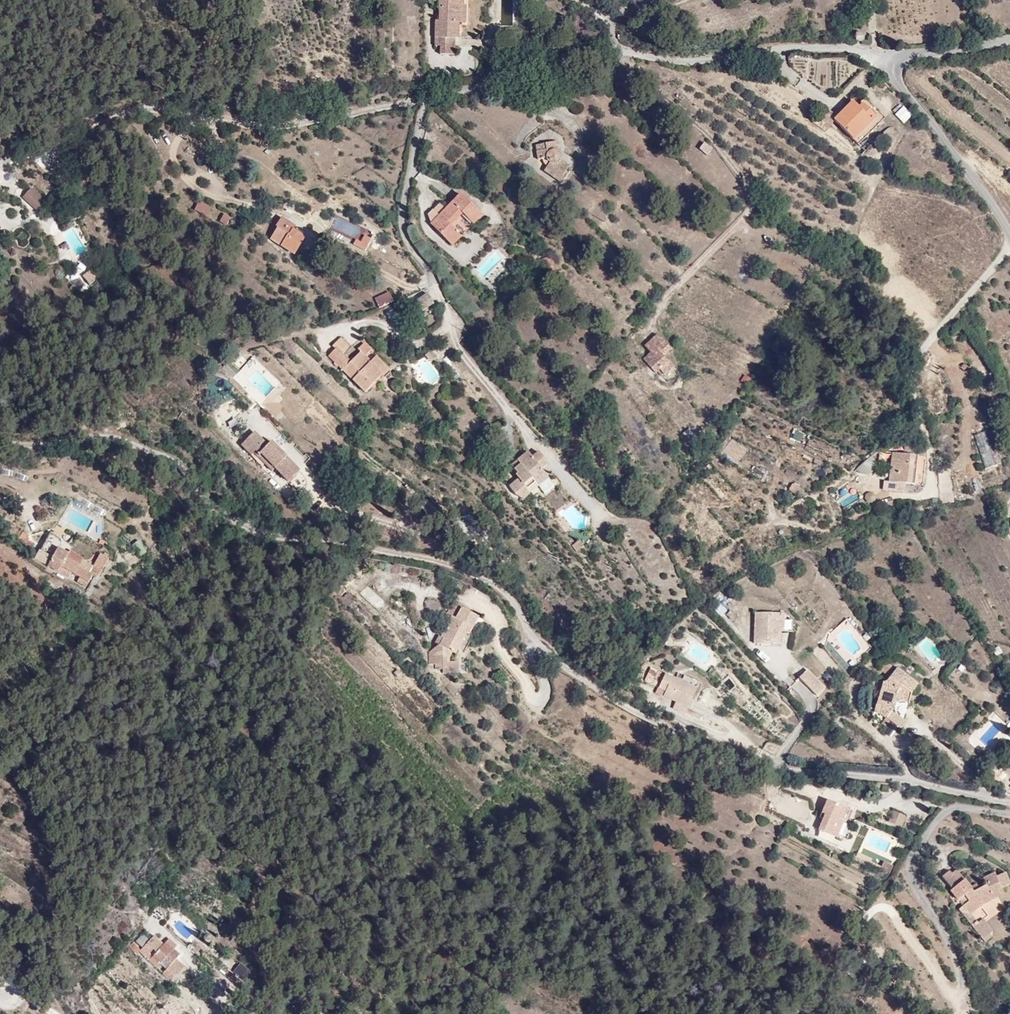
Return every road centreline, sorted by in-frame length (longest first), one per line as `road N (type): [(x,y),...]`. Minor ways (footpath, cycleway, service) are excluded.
road 1 (unclassified): [(0,444),(57,449),(109,439),(182,465),(208,499),(254,529),(449,562),(509,594),(538,643),(613,699),(731,751),(788,771),(891,779),(1009,802)]
road 2 (unclassified): [(613,46),(490,42),(476,87),(290,124),(227,115)]
road 3 (unclassified): [(894,56),(825,45),(692,61),(613,46)]
road 4 (unclassified): [(894,56),(902,88),(1009,234)]

